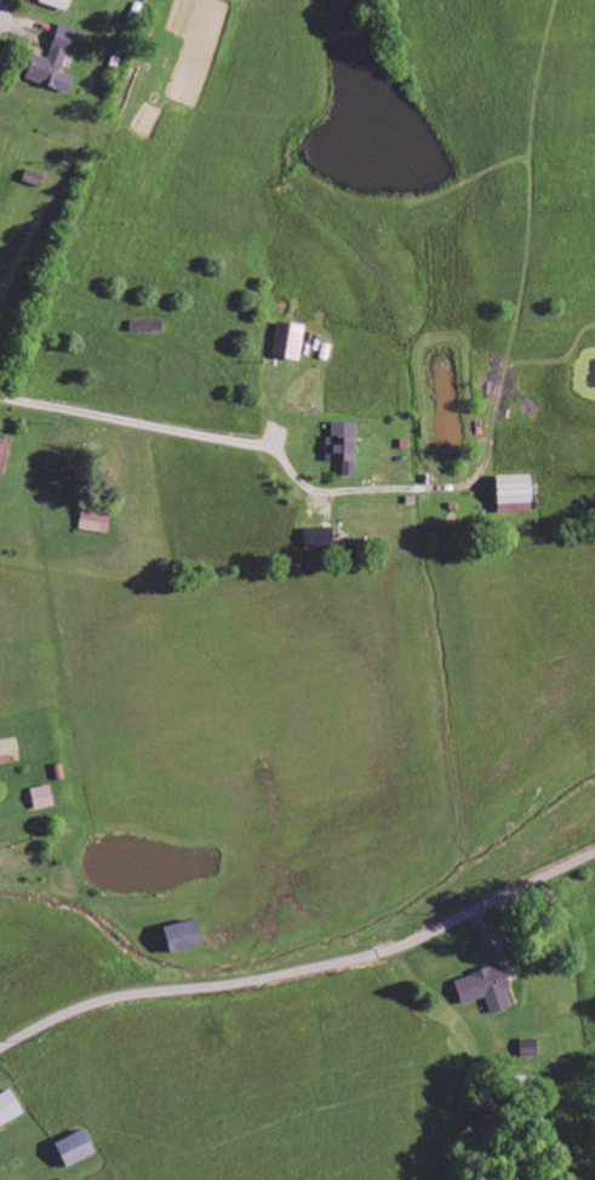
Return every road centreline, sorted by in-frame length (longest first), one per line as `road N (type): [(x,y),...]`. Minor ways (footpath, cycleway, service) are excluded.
road 1 (residential): [(0,1048),(92,1003),(263,979),(402,945),(594,850)]

